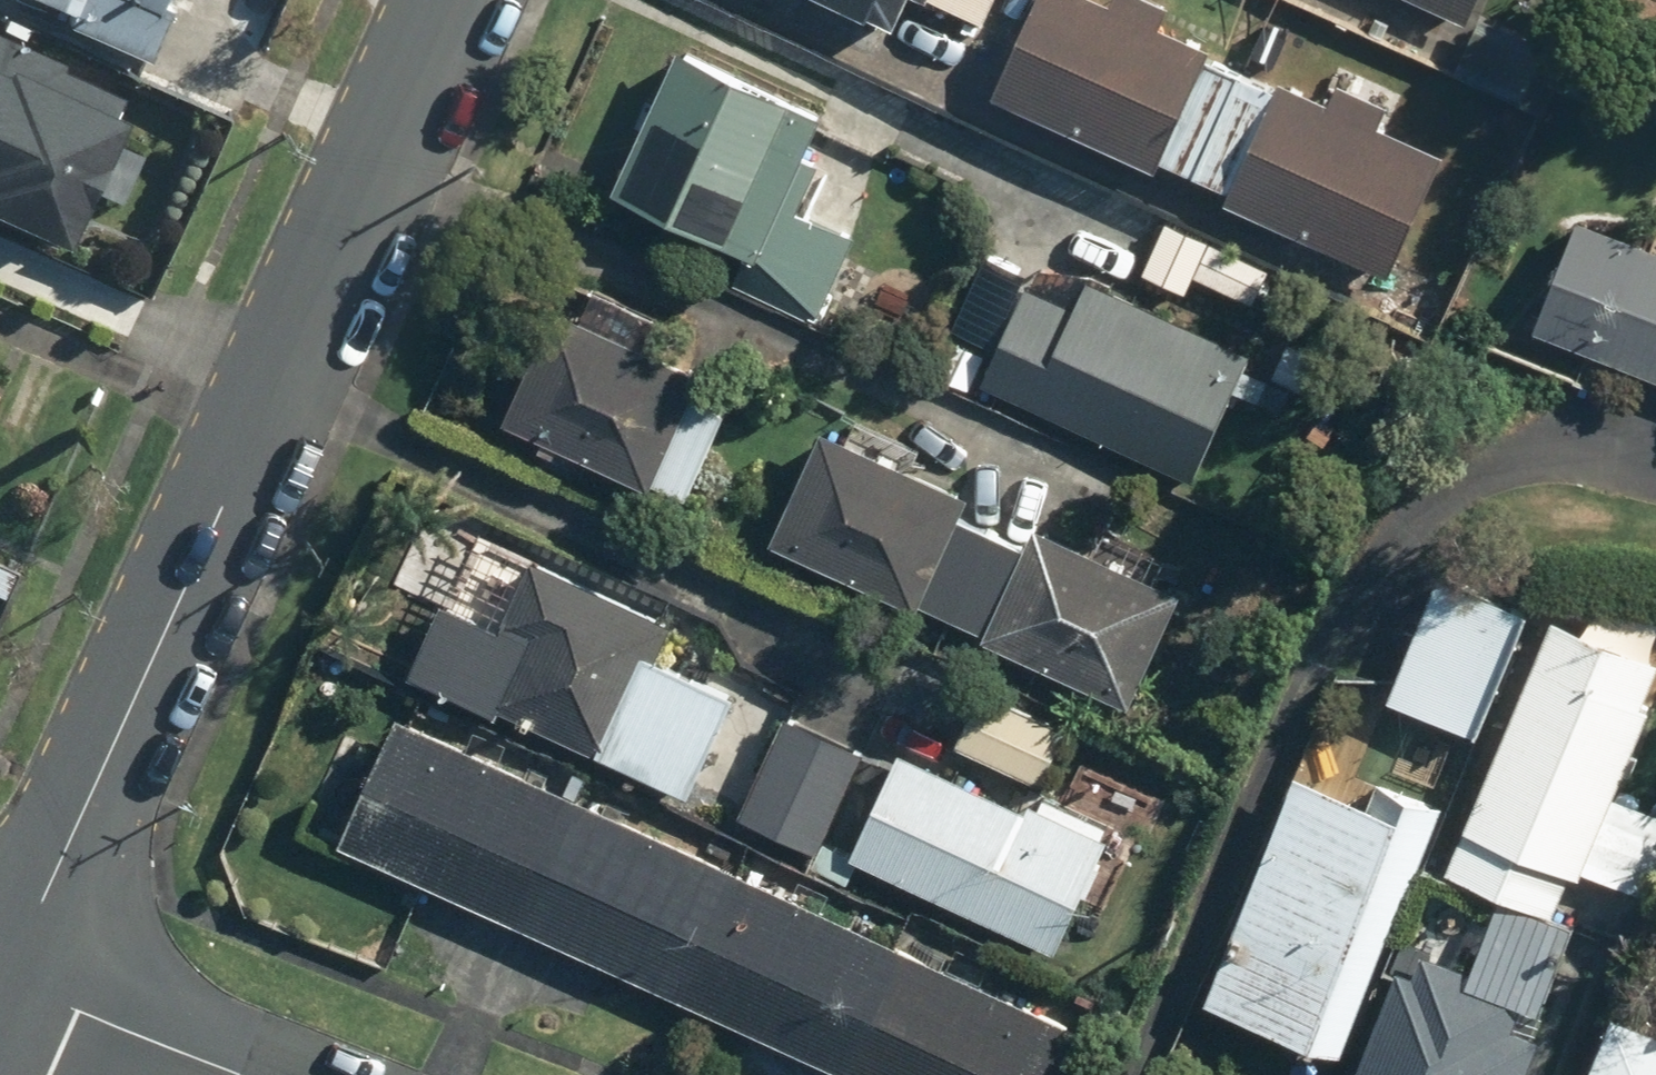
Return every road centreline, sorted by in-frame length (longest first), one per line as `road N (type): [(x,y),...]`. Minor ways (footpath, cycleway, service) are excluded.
road 1 (residential): [(455,0),(6,986)]
road 2 (residential): [(6,986),(232,1074)]

